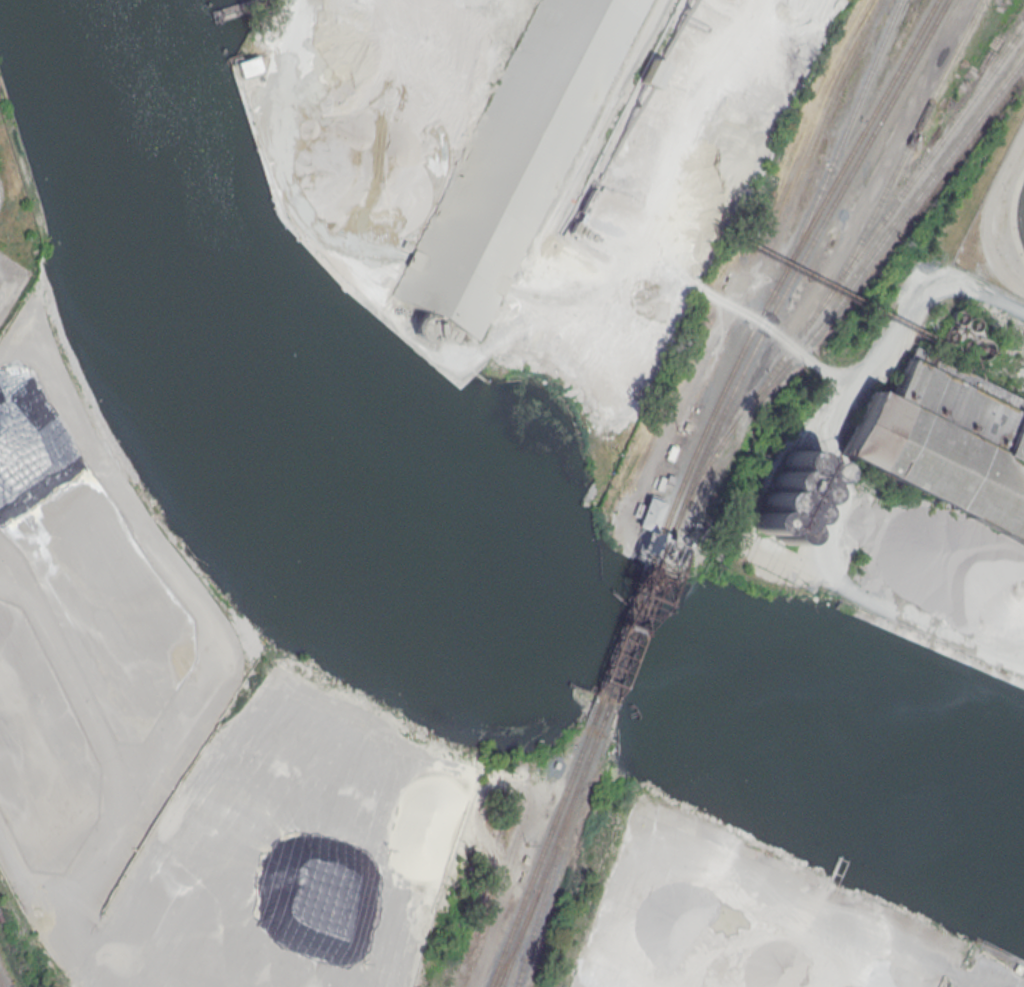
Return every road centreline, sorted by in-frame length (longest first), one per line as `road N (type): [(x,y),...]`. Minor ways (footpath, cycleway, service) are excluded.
road 1 (track): [(865,367),(830,447),(835,484),(821,545),(826,576),(1023,668)]

